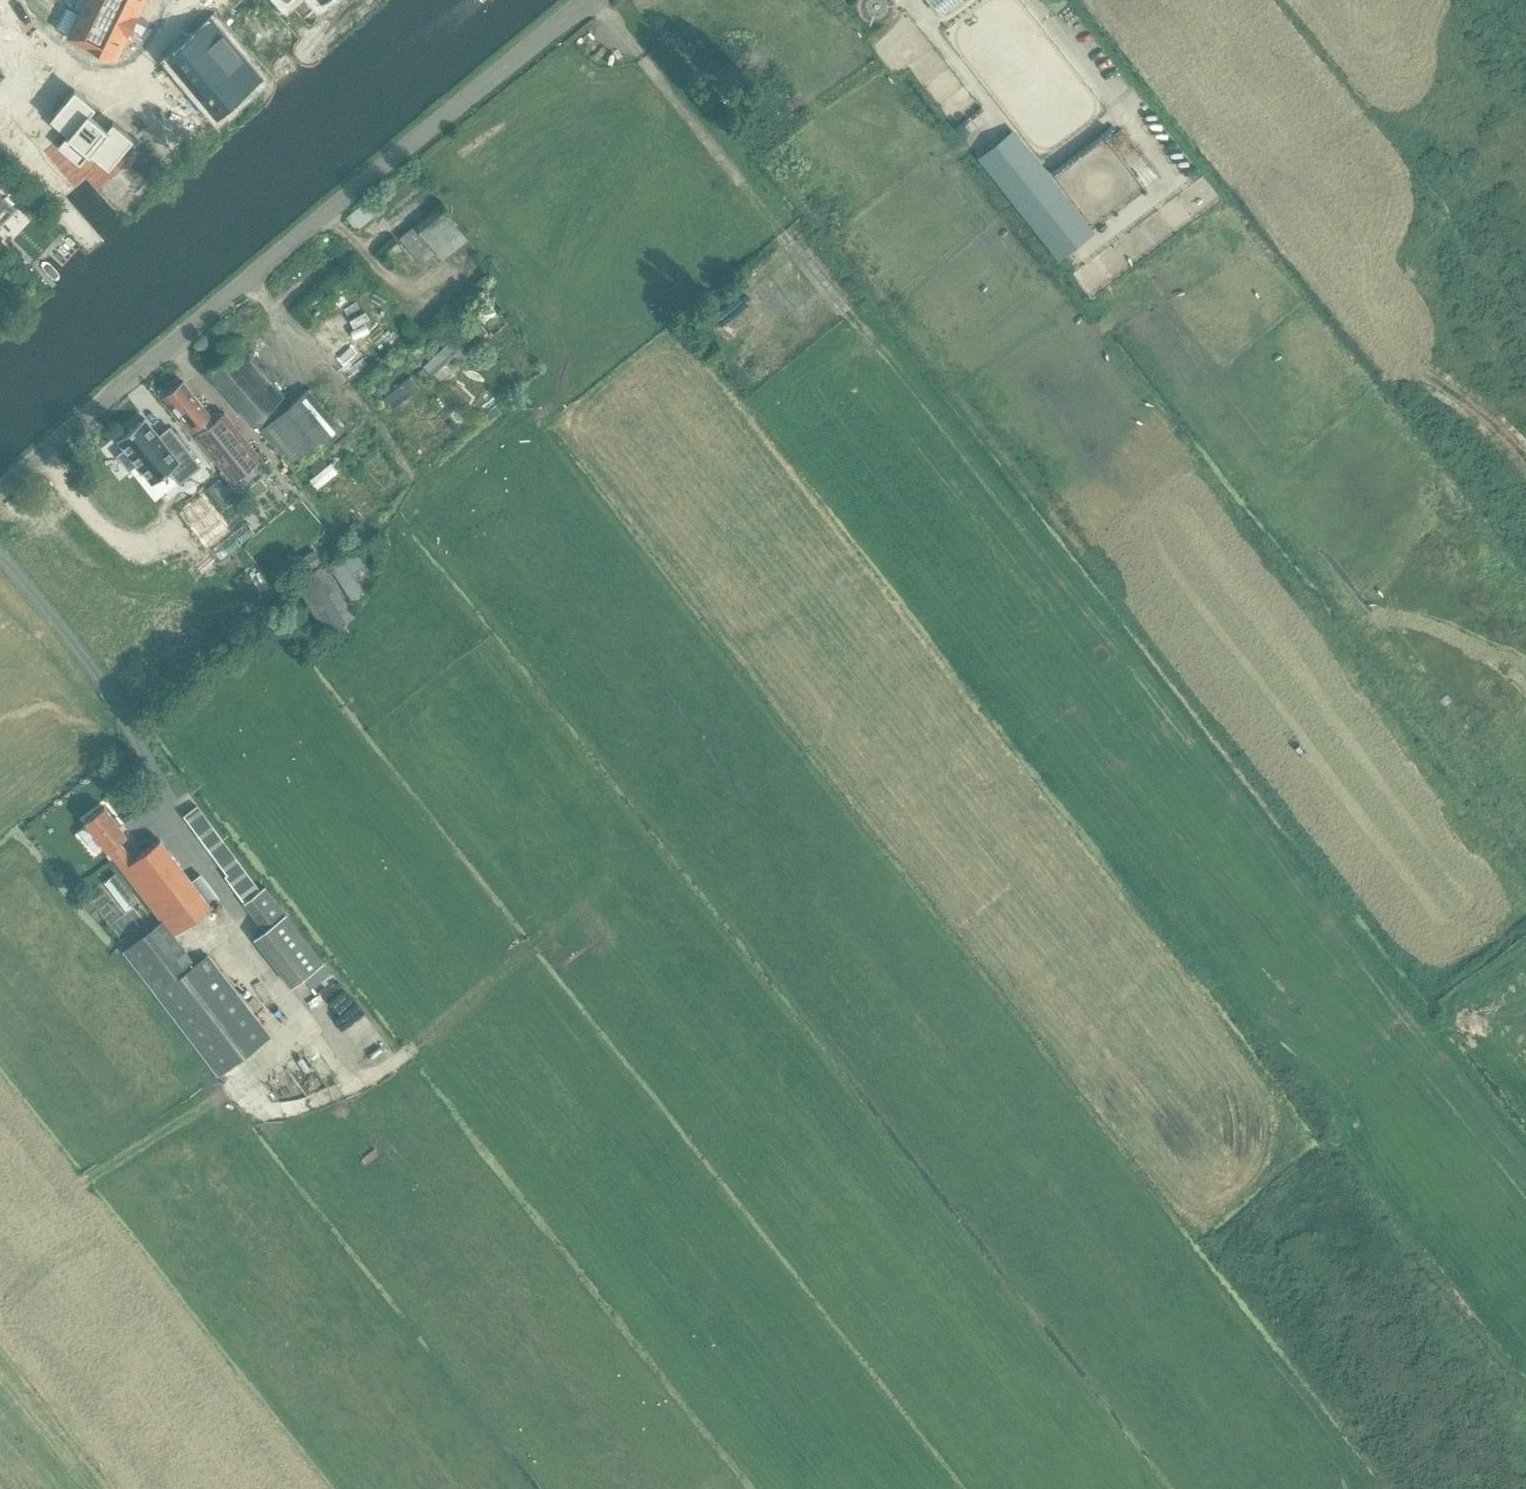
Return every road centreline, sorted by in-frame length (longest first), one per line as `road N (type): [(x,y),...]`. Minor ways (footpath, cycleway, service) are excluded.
road 1 (residential): [(0,493),(590,0)]
road 2 (track): [(594,0),(819,273),(739,339)]
road 3 (residential): [(183,0),(145,63),(116,80),(83,71),(15,15),(12,0)]

